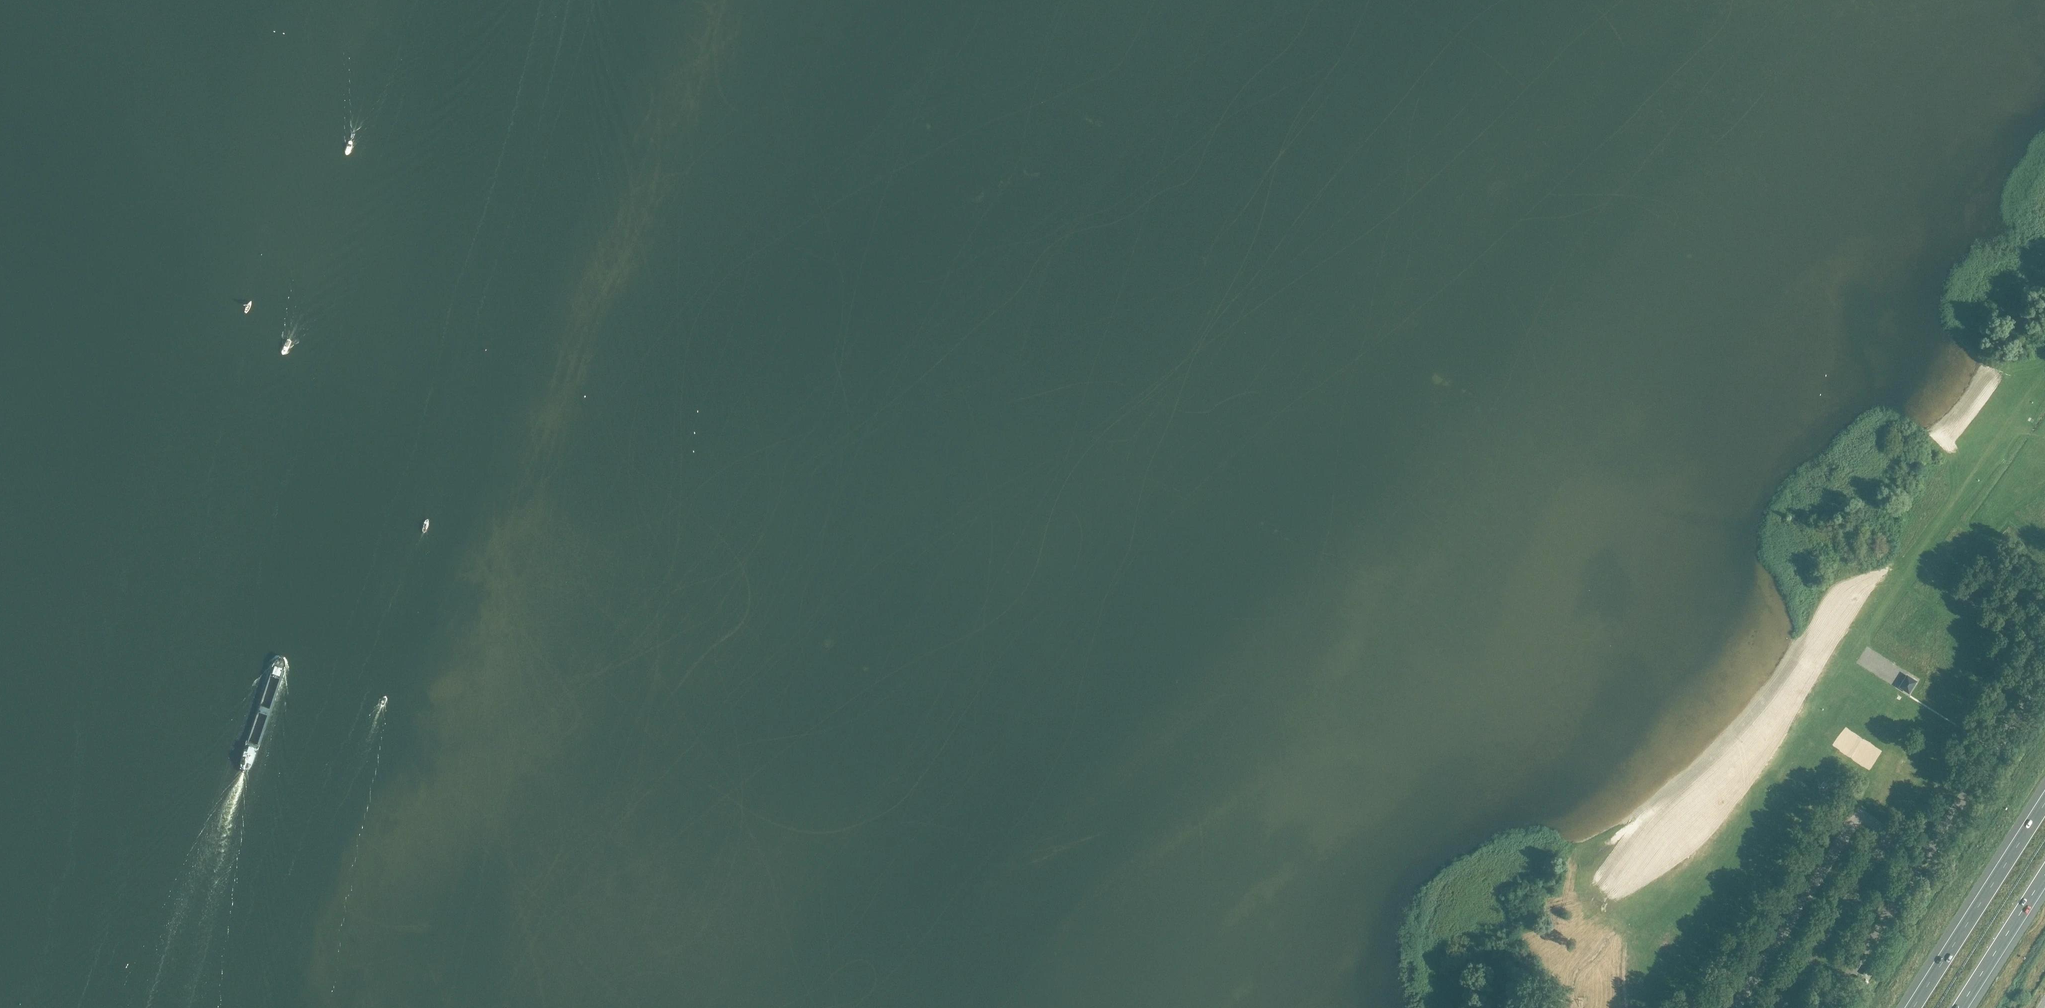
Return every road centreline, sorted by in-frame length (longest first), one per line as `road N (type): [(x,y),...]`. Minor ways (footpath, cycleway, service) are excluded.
road 1 (motorway): [(2044,799),(1911,1007)]
road 2 (motorway): [(1966,1007),(2044,886)]

